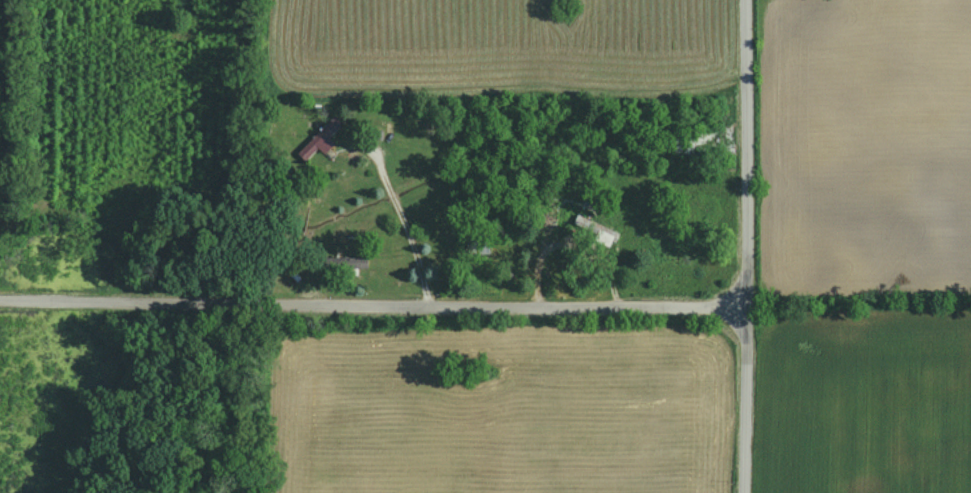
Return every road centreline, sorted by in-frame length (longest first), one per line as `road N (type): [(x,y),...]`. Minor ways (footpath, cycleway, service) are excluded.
road 1 (residential): [(743,311),(0,300)]
road 2 (residential): [(742,492),(747,0)]

